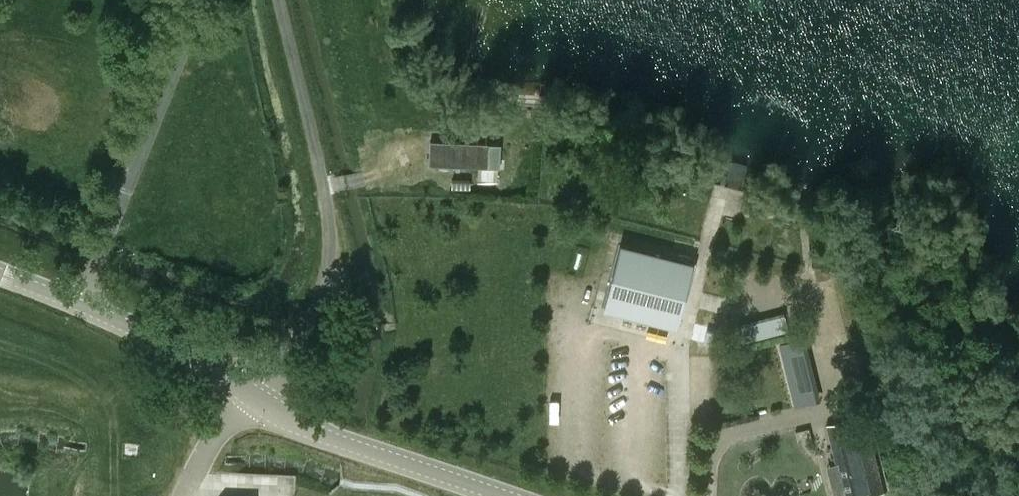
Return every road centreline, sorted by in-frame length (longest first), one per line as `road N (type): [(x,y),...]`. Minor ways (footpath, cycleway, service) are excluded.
road 1 (unclassified): [(249,391),(164,343),(0,273)]
road 2 (unclassified): [(249,391),(330,437),(496,495)]
road 3 (unclassified): [(182,495),(249,391)]

